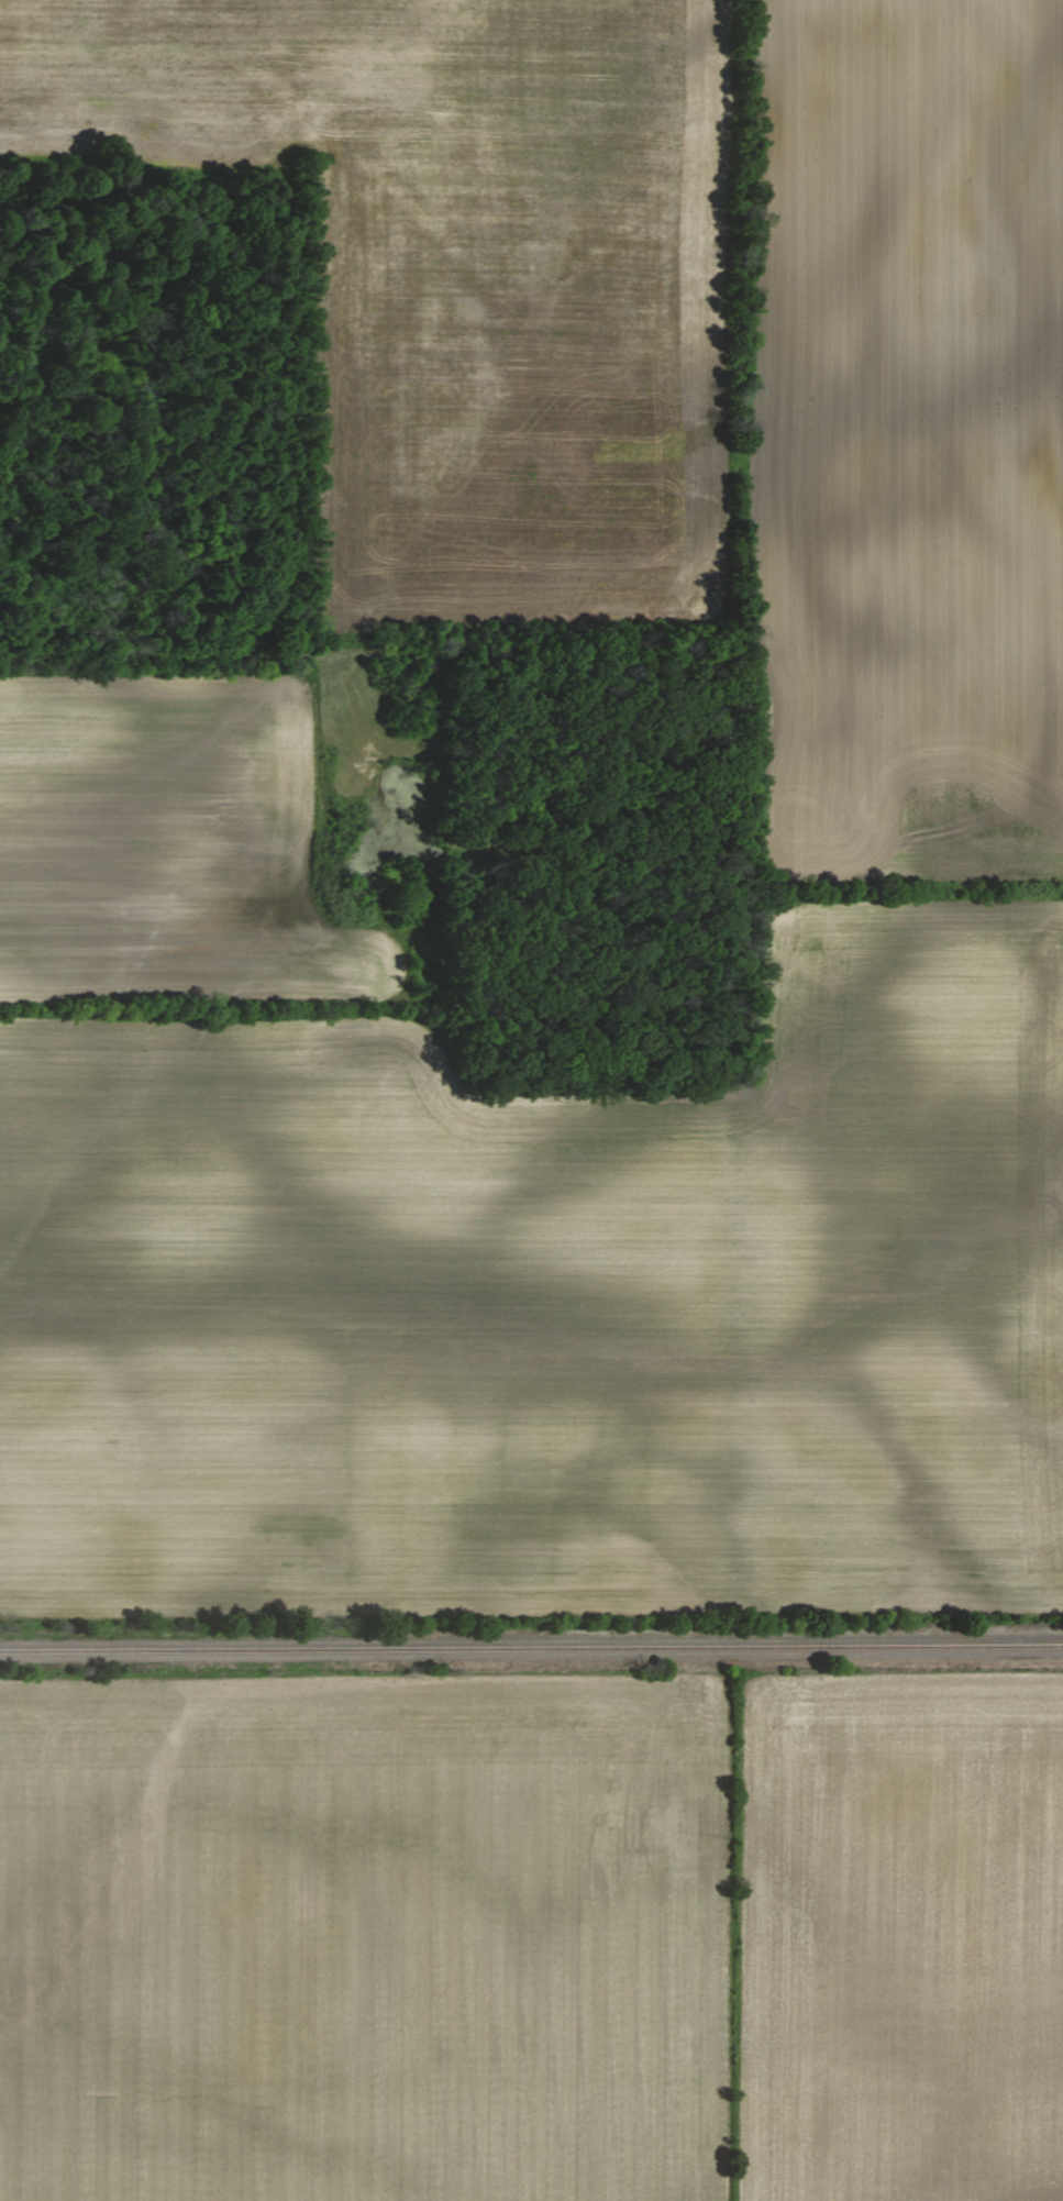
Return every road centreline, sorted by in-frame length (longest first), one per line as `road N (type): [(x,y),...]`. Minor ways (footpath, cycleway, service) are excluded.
road 1 (track): [(0,655),(357,659),(369,731),(425,752),(434,764),(441,831)]

